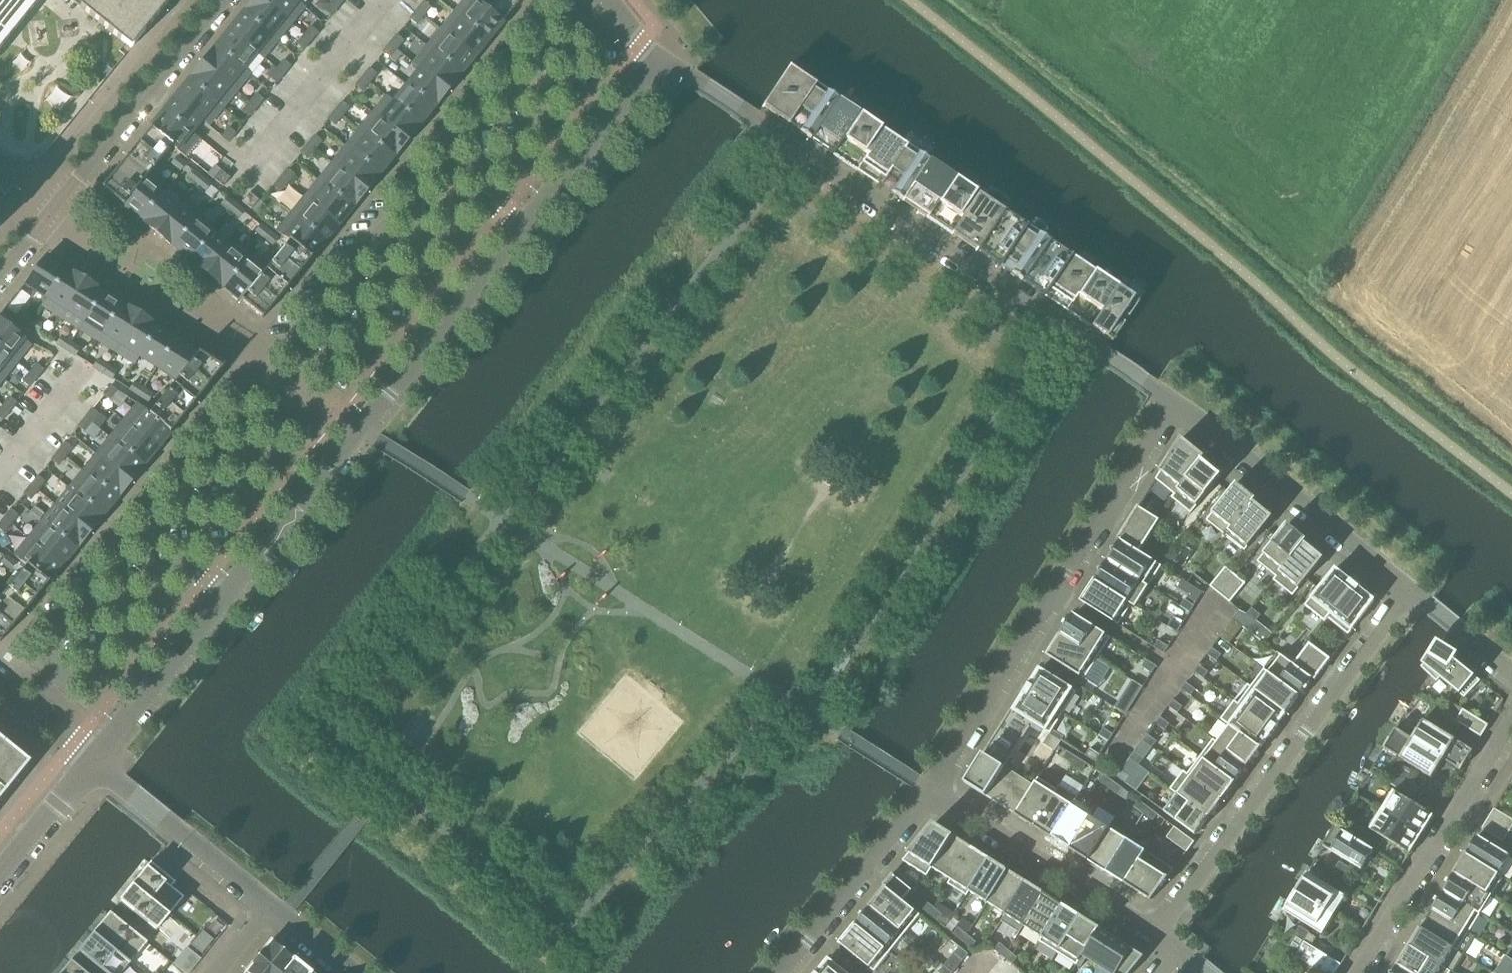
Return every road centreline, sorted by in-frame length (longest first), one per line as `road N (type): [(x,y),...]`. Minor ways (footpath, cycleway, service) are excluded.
road 1 (tertiary): [(91,763),(659,60)]
road 2 (residential): [(1176,405),(689,77)]
road 3 (residential): [(1176,405),(928,786)]
road 4 (residential): [(1412,591),(1260,792),(1167,941)]
road 5 (residential): [(222,0),(0,275)]
road 6 (residential): [(1412,591),(1176,405)]
road 7 (residential): [(1511,718),(1357,972)]
road 8 (residential): [(928,786),(1167,941)]
road 9 (residential): [(928,786),(779,972)]
road 10 (residential): [(270,909),(91,763)]
road 11 (tertiary): [(0,872),(91,763)]
road 12 (residential): [(1511,673),(1412,591)]
road 13 (residential): [(0,683),(91,763)]

